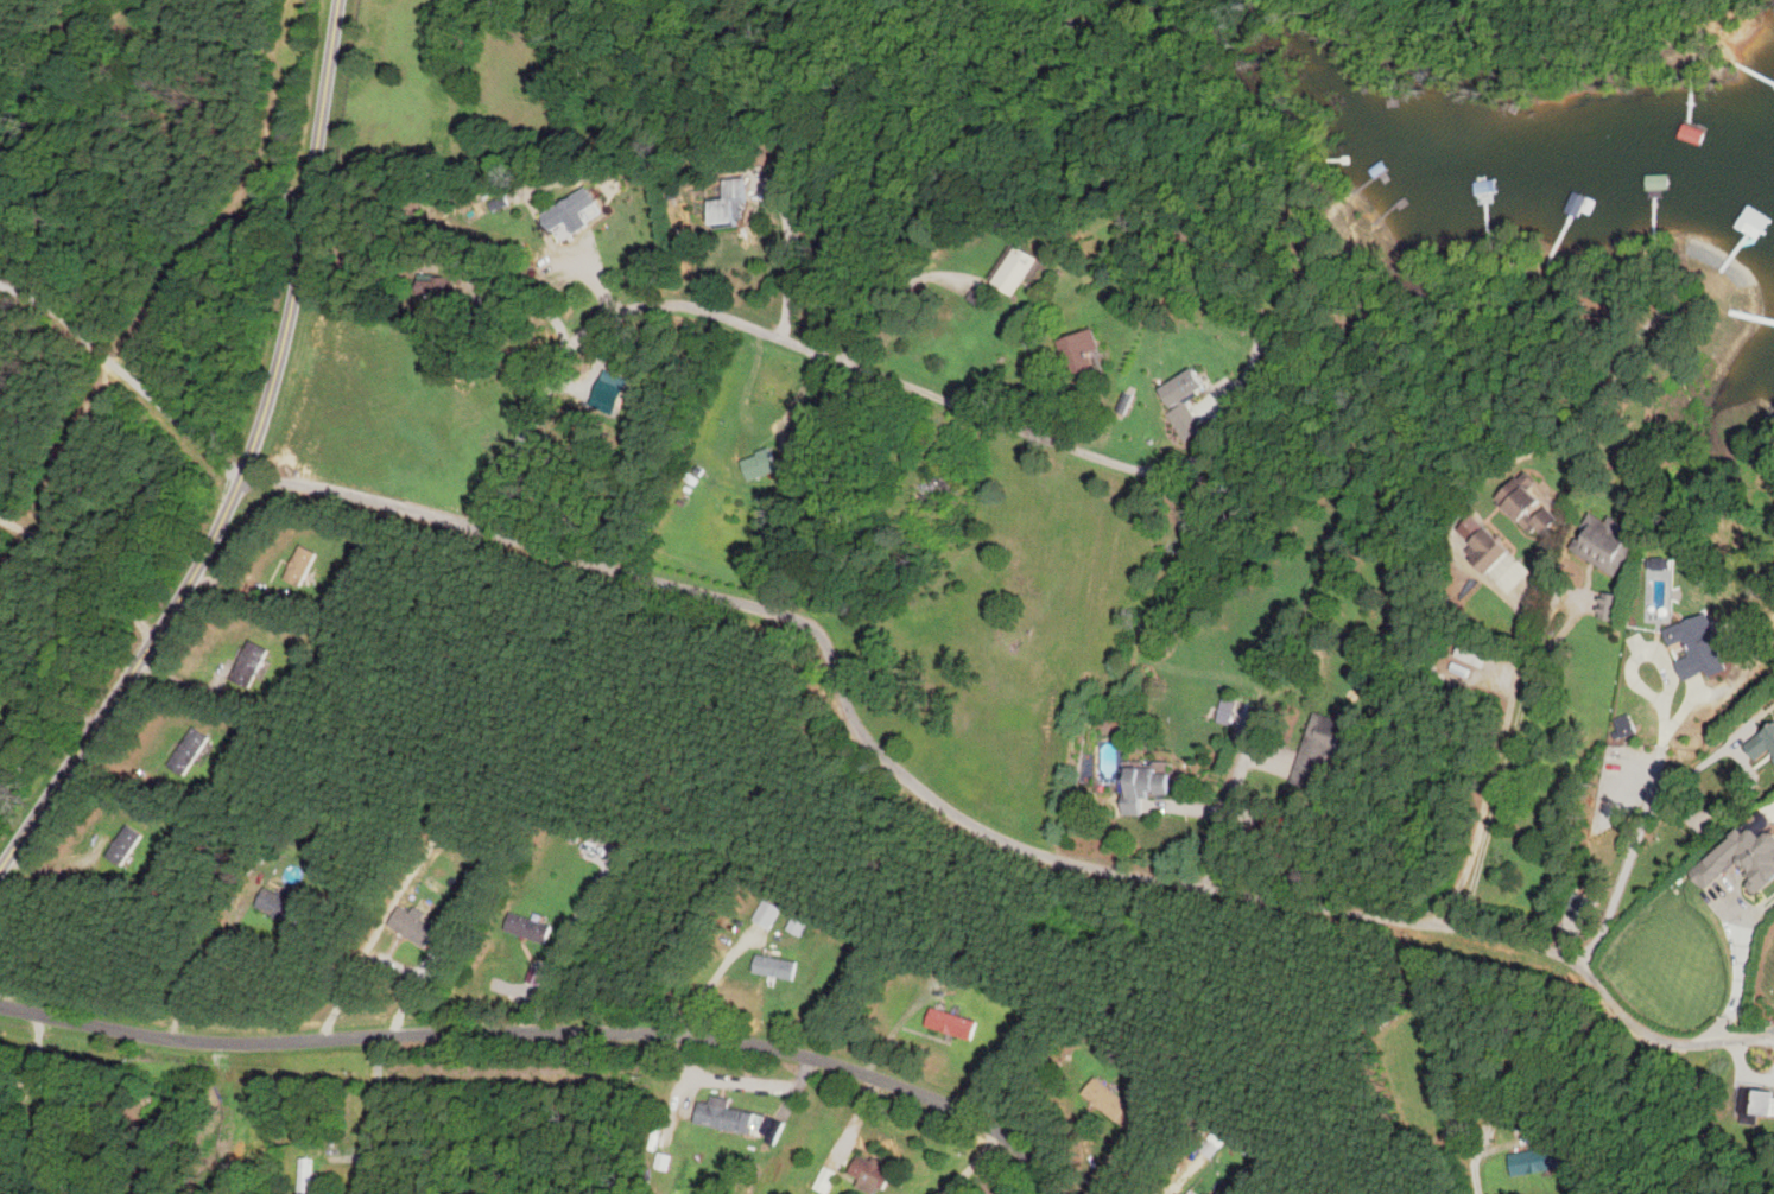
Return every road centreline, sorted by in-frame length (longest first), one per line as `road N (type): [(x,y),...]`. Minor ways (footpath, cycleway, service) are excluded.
road 1 (residential): [(1773,1043),(1667,1039),(1645,1028),(1590,968),(1506,938),(1058,855),(978,824),(879,751),(855,720),(823,636),(798,620),(248,475)]
road 2 (residential): [(0,1006),(233,1042),(625,1031),(784,1049),(945,1103),(1005,1136),(1052,1193)]
road 3 (tertiary): [(0,873),(195,577),(248,475),(274,383),(338,0)]
road 4 (residential): [(1145,469),(1053,445),(676,304),(595,325),(566,348),(482,533)]
road 5 (residential): [(378,1036),(365,1193)]

